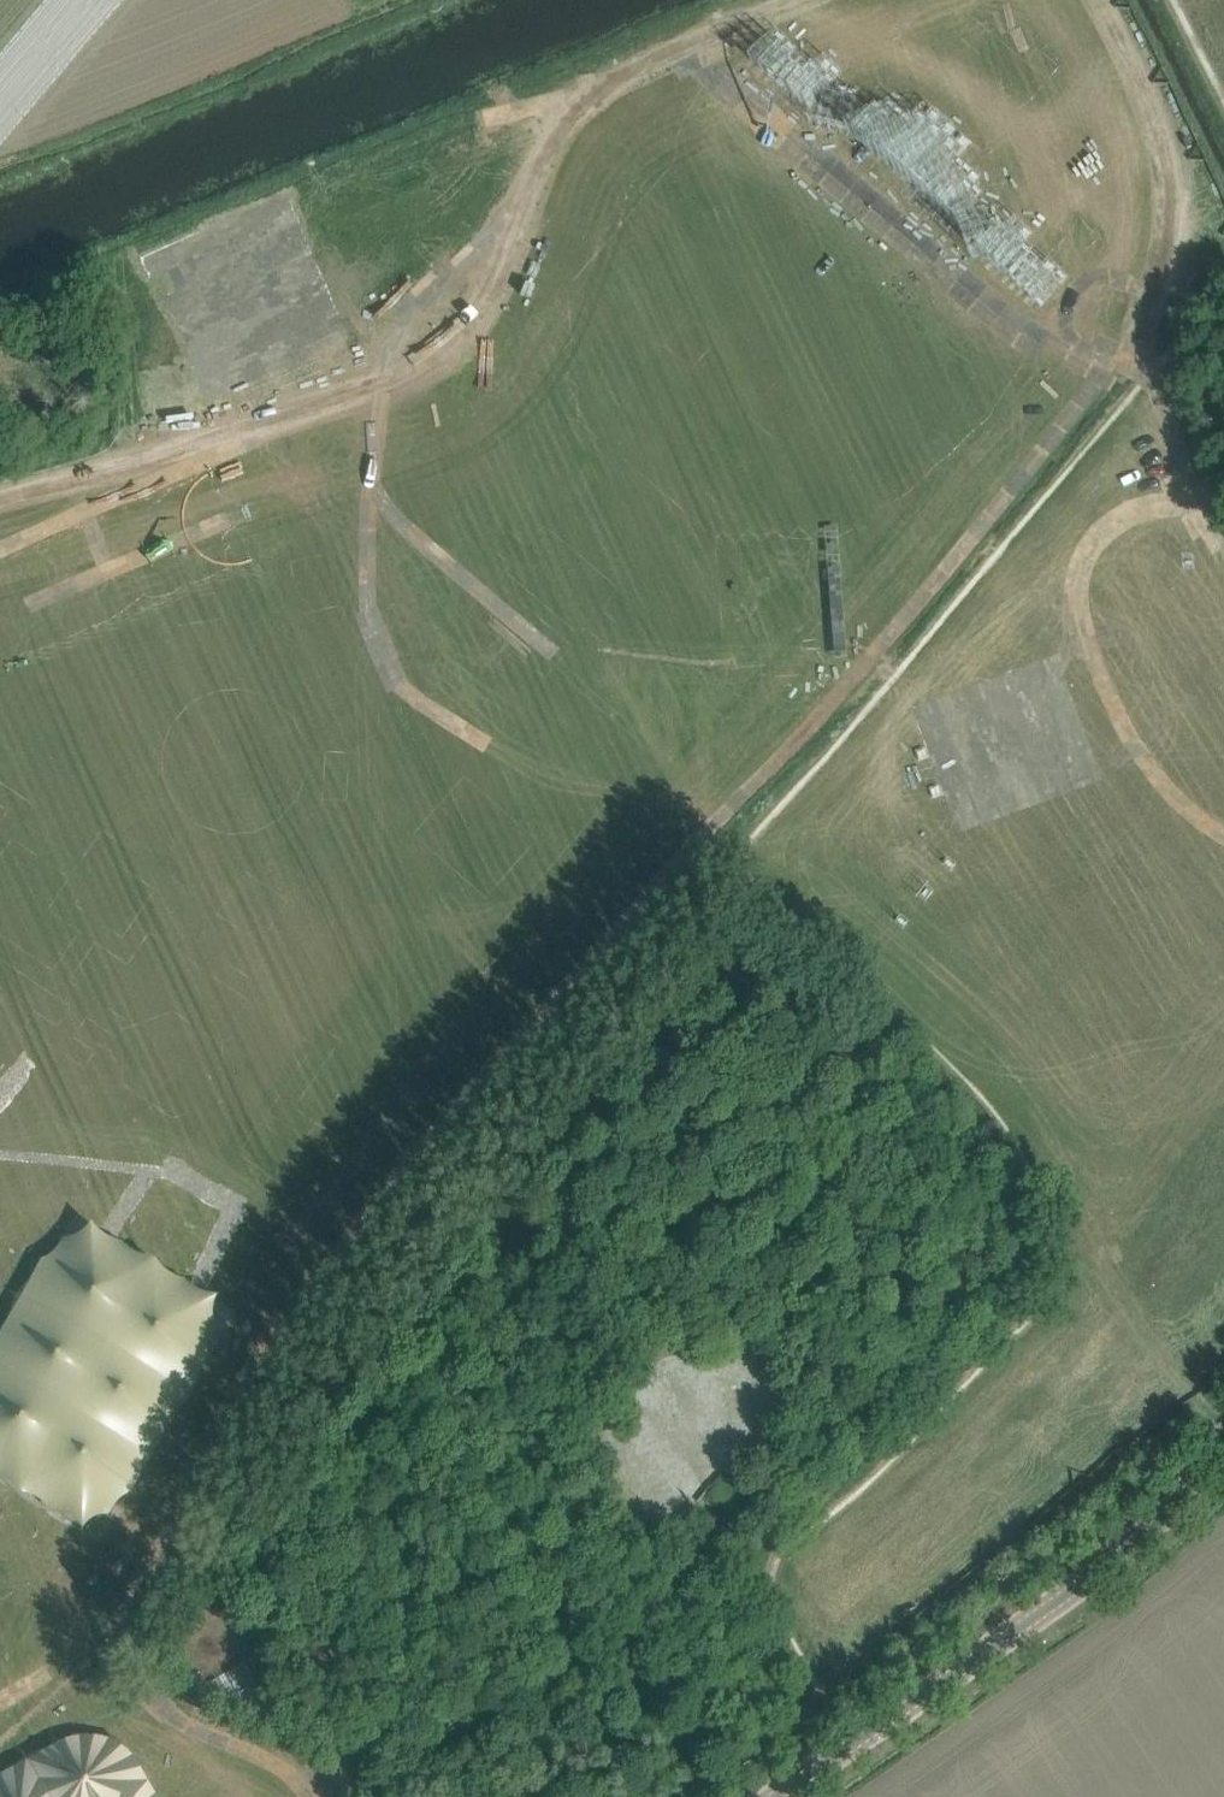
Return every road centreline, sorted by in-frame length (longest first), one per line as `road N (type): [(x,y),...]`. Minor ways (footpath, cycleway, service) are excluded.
road 1 (tertiary): [(792,1796),(872,1746),(1191,1504),(1223,1465)]

